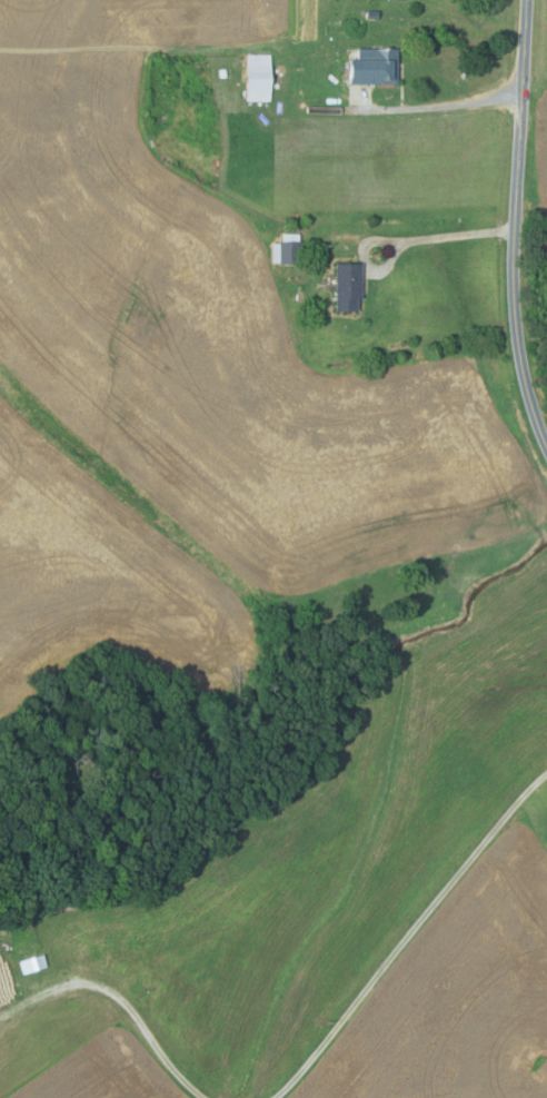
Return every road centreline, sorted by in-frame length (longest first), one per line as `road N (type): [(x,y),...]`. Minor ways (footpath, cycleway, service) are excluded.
road 1 (residential): [(546,442),(518,325),(529,0)]

